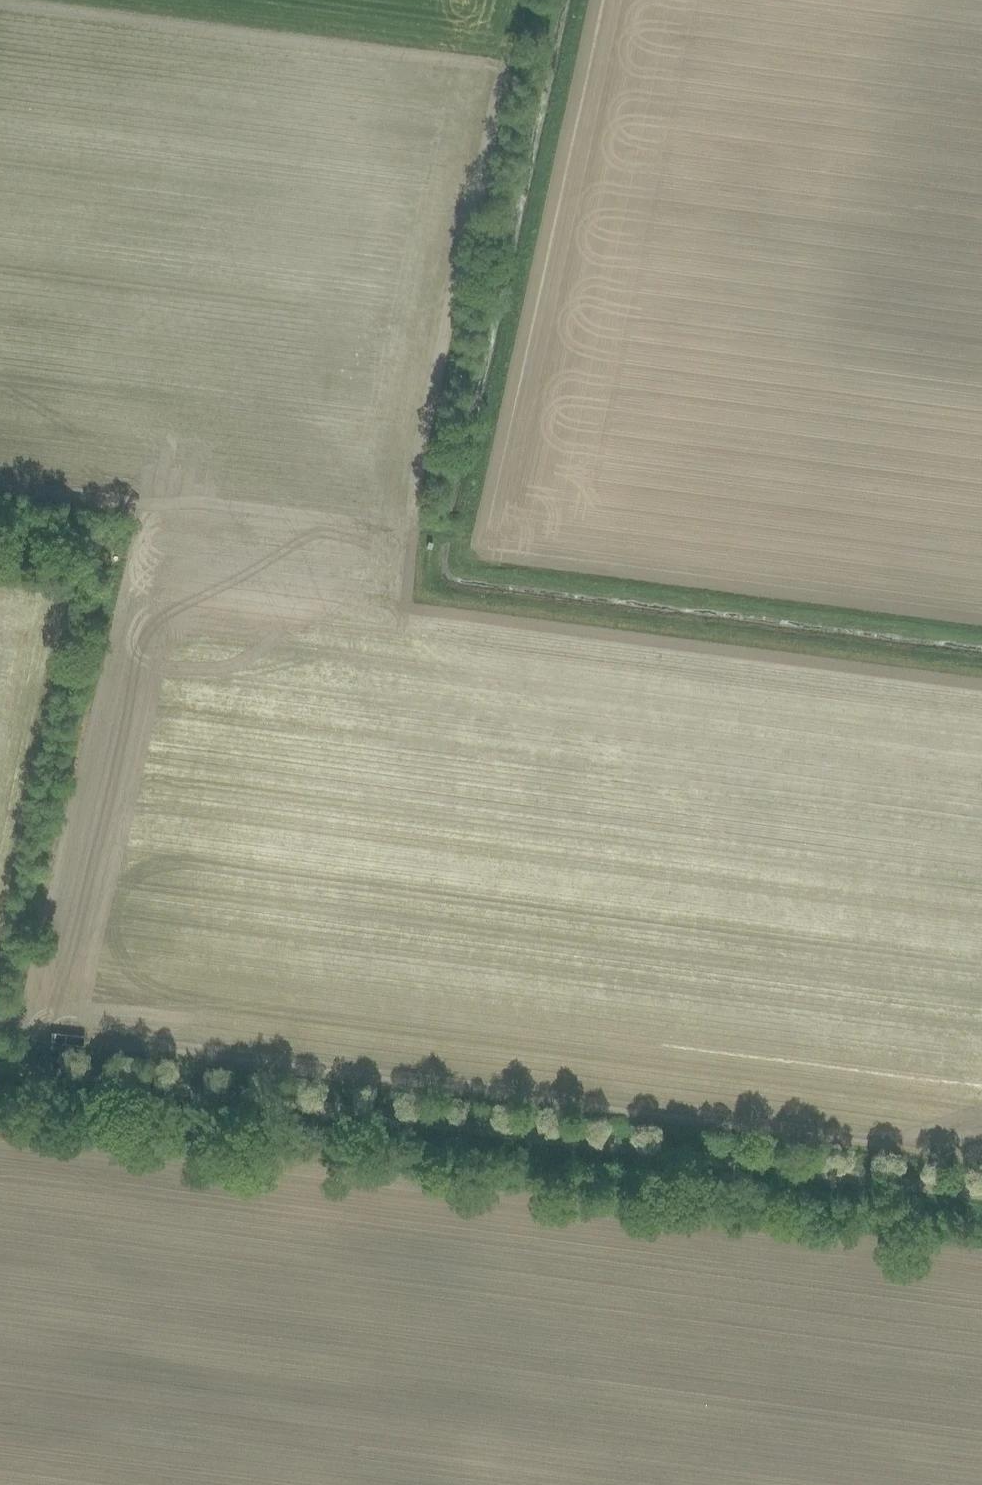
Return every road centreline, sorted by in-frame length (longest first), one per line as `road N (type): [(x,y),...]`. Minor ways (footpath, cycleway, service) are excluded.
road 1 (track): [(981,1193),(0,1067)]

